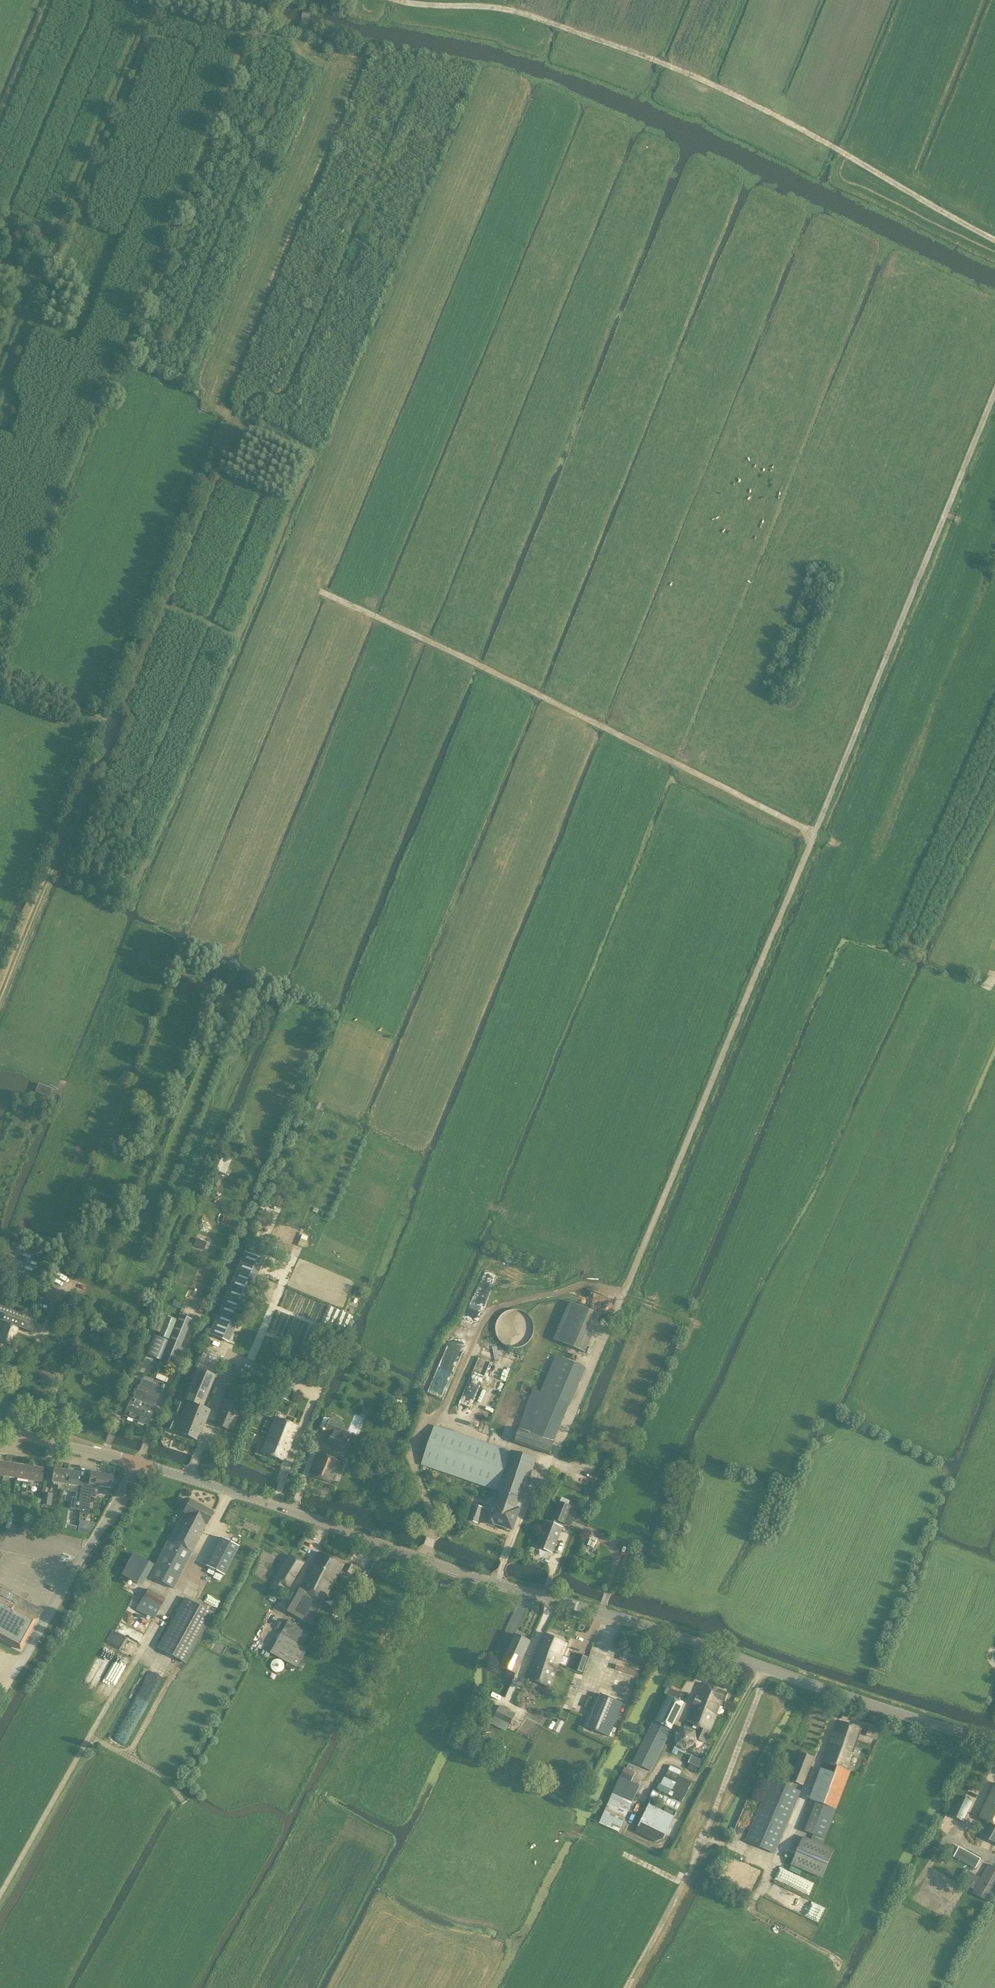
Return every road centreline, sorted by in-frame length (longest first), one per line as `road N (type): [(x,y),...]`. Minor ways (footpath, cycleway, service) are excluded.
road 1 (track): [(497,1583),(994,393)]
road 2 (tertiary): [(140,1464),(994,1743)]
road 3 (track): [(994,241),(676,70),(525,15),(394,0)]
road 4 (track): [(0,993),(225,457)]
road 5 (track): [(813,834),(325,594)]
road 6 (track): [(230,1490),(0,1898)]
road 7 (track): [(626,1987),(707,1840),(780,1864),(848,1693)]
road 8 (residential): [(0,1699),(140,1464)]
road 9 (track): [(316,1793),(440,1565)]
road 10 (tertiary): [(18,1434),(140,1464)]
road 11 (track): [(114,724),(0,674)]

